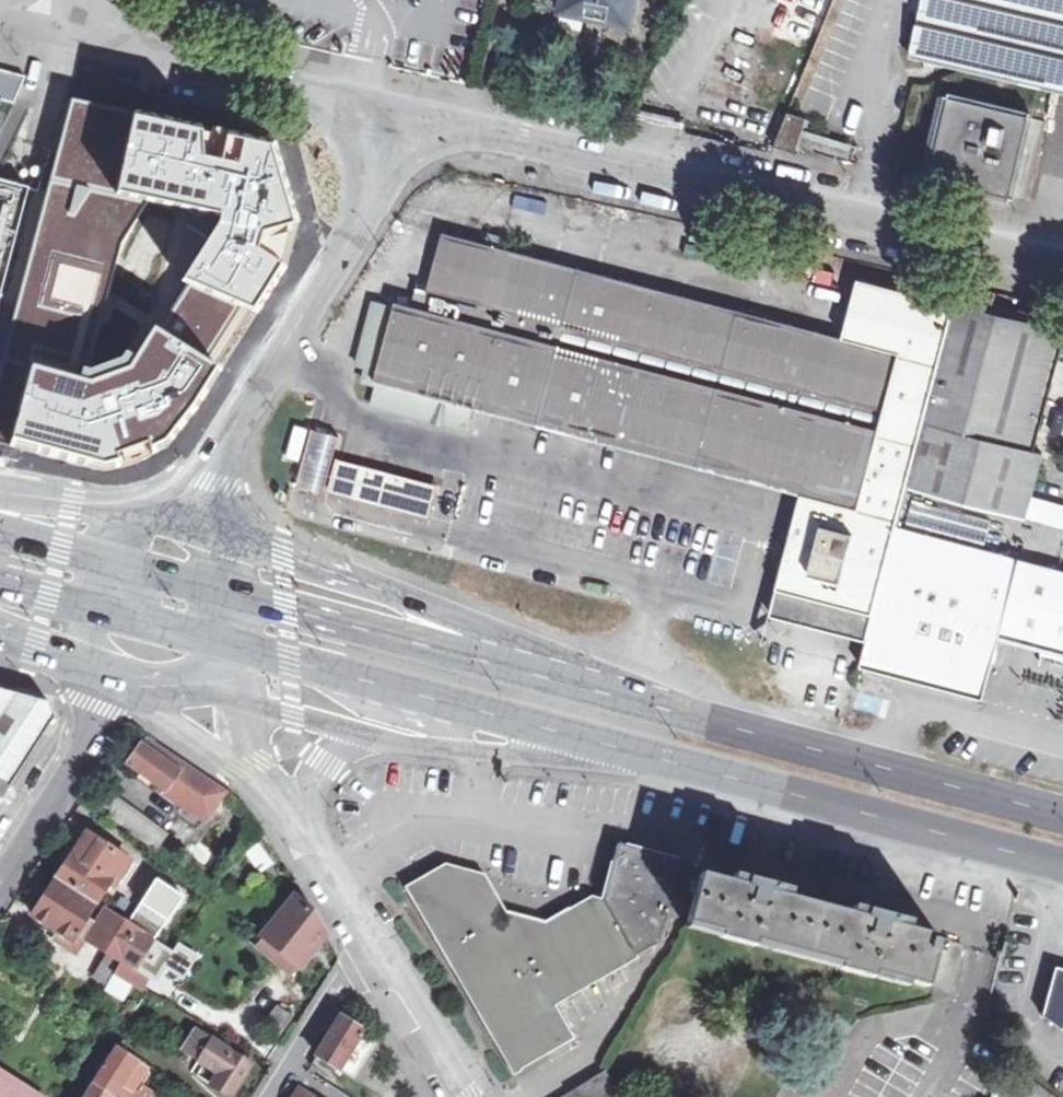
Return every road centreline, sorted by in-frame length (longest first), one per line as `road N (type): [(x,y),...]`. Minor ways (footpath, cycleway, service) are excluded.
road 1 (unclassified): [(1062,274),(380,113)]
road 2 (secondary): [(1062,815),(550,680)]
road 3 (secondary): [(229,640),(706,772)]
road 4 (unclassified): [(380,113),(357,221),(211,479),(158,518)]
road 5 (secondary): [(550,680),(348,577),(158,518)]
road 6 (secondary): [(706,772),(1062,869)]
road 7 (secondary): [(361,734),(706,772)]
road 8 (secondary): [(550,680),(238,595)]
road 9 (unclassified): [(380,113),(73,40)]
road 10 (unclassified): [(117,670),(7,869)]
road 11 (unclassified): [(117,670),(291,805)]
road 12 (residential): [(273,1096),(380,932)]
road 13 (residential): [(380,932),(465,1096)]
road 14 (secondary): [(158,518),(0,489)]
road 15 (residential): [(291,805),(380,932)]
road 16 (secondary): [(97,602),(229,640)]
road 17 (secondary): [(238,595),(110,560)]
road 18 (secondary): [(241,705),(361,734)]
road 19 (secondary): [(0,639),(117,670)]

